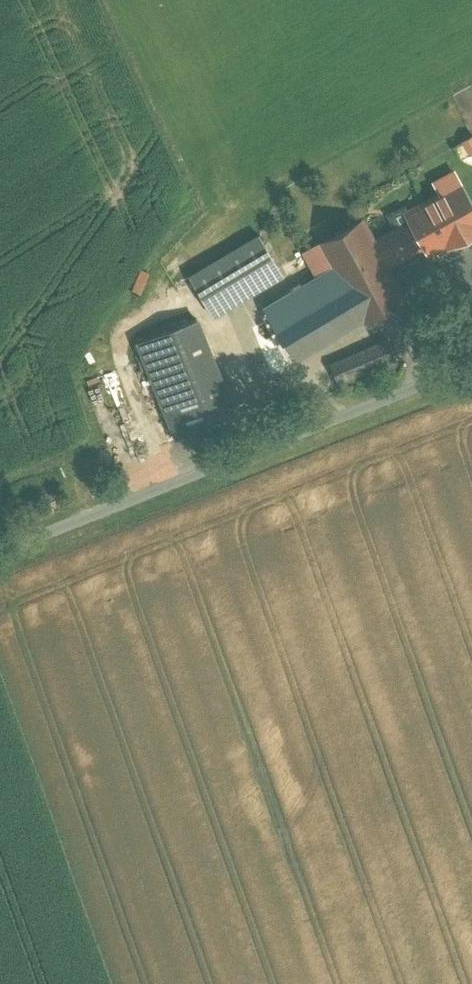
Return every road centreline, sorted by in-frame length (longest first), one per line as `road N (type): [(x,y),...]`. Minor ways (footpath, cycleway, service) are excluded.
road 1 (unclassified): [(0,556),(471,369)]

